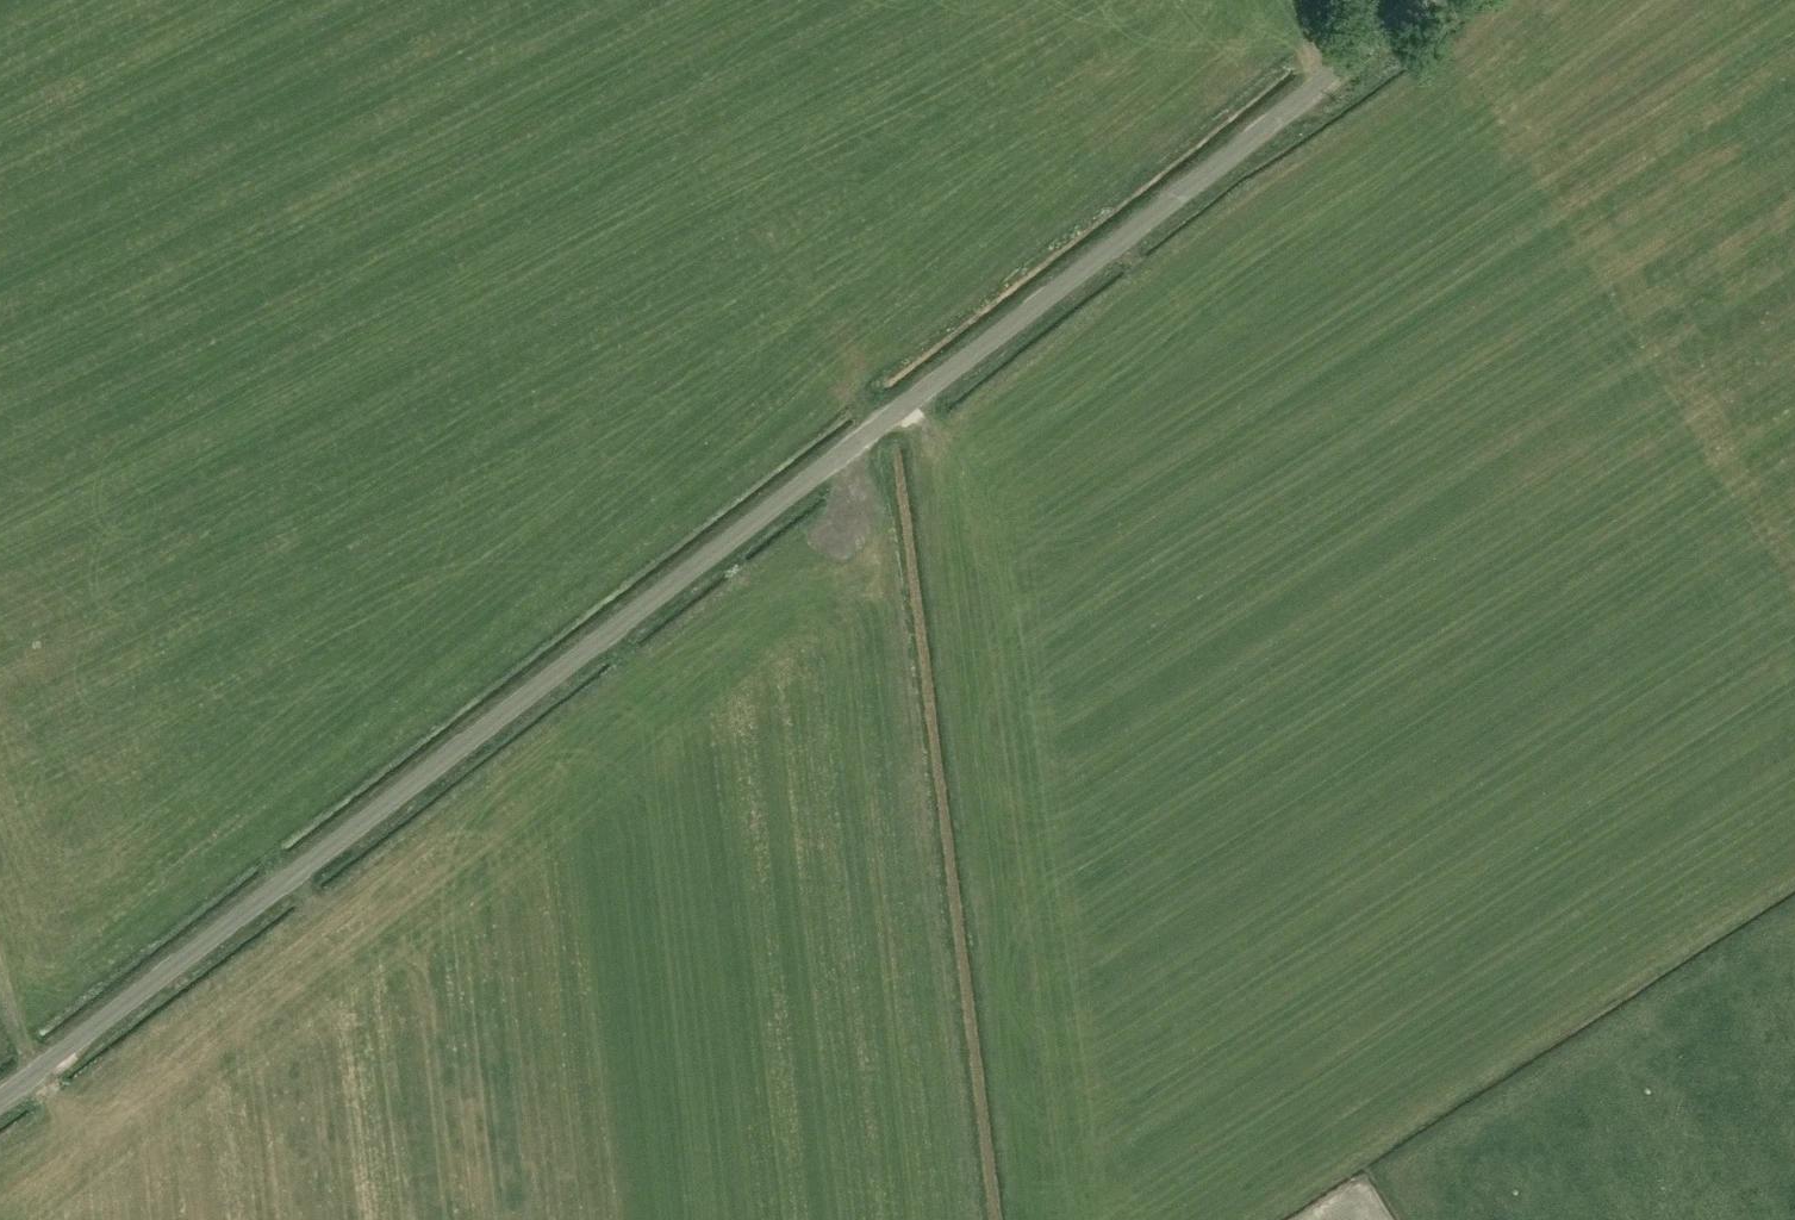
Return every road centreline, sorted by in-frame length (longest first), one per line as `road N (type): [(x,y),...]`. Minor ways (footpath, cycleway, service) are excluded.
road 1 (unclassified): [(0,1094),(1395,0)]

